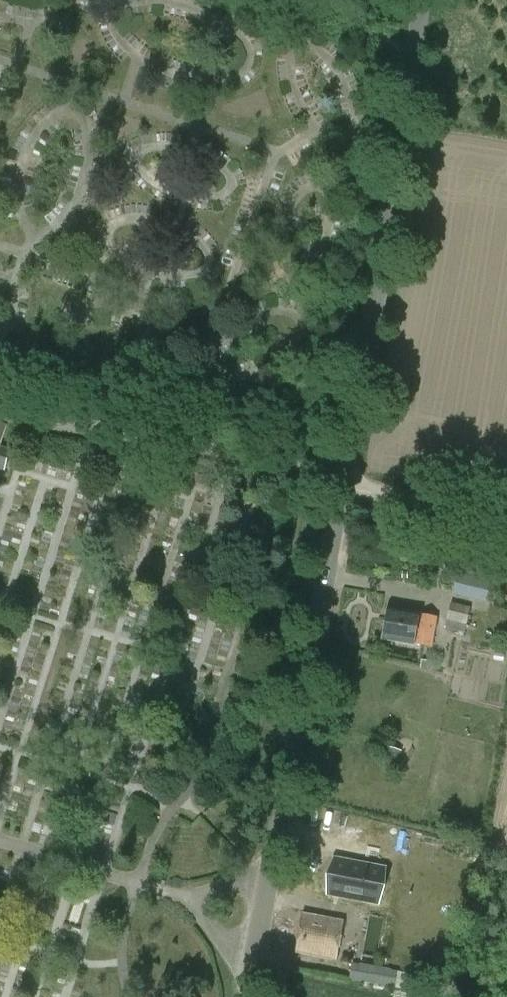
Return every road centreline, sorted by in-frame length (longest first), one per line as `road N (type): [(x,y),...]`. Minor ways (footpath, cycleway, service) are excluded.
road 1 (unclassified): [(242,996),(419,0)]
road 2 (track): [(506,509),(0,403)]

